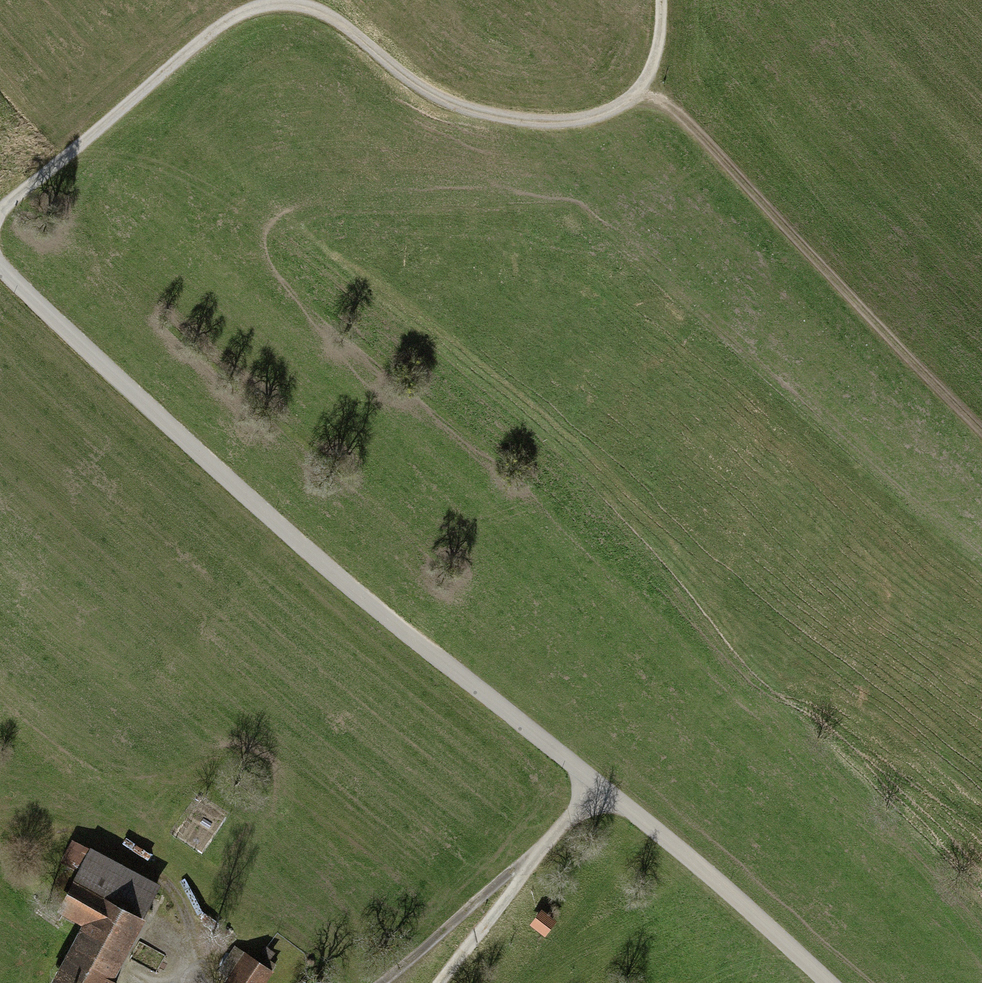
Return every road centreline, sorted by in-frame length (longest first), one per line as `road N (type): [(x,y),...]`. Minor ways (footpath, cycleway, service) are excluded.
road 1 (track): [(0,213),(233,19),(274,2),(318,9),(430,95),(501,119),(574,122),(642,92),(661,37),(661,0)]
road 2 (track): [(596,783),(239,494),(0,266)]
road 3 (track): [(981,433),(677,112),(642,92)]
road 4 (track): [(830,982),(596,783)]
road 5 (track): [(543,847),(386,982)]
road 6 (track): [(543,847),(445,982)]

